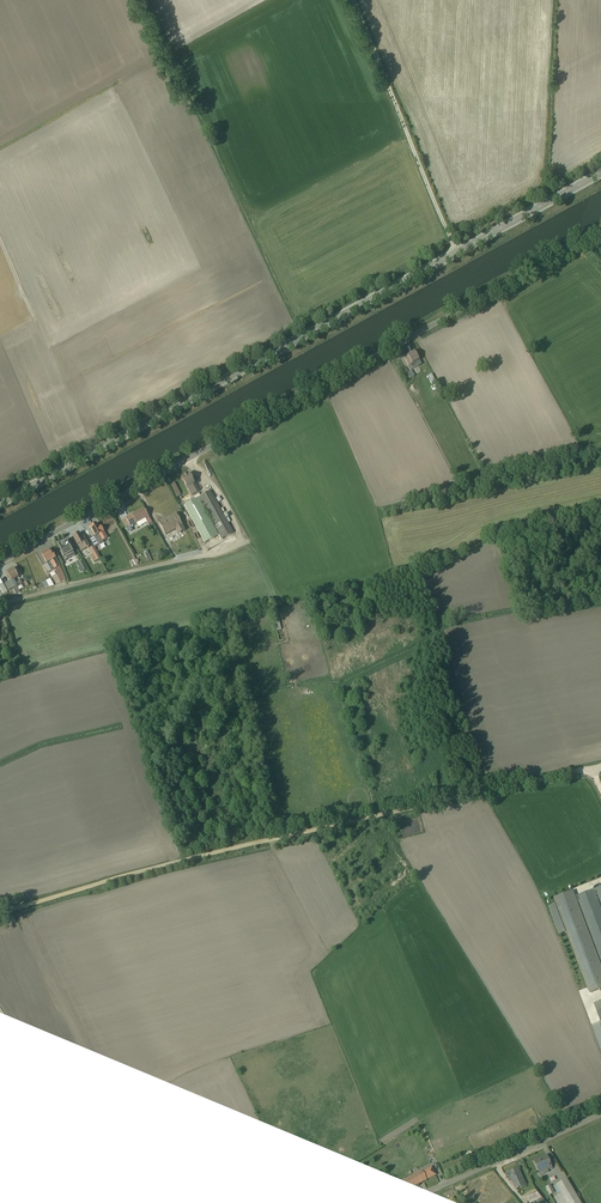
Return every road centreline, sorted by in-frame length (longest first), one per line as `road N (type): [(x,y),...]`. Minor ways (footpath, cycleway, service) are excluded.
road 1 (unclassified): [(0,563),(600,232)]
road 2 (secondary): [(0,503),(600,173)]
road 3 (track): [(0,912),(191,857),(579,771)]
road 4 (track): [(456,253),(352,0)]
road 5 (unclassified): [(247,546),(0,604)]
road 6 (unclassified): [(406,1202),(600,1115)]

